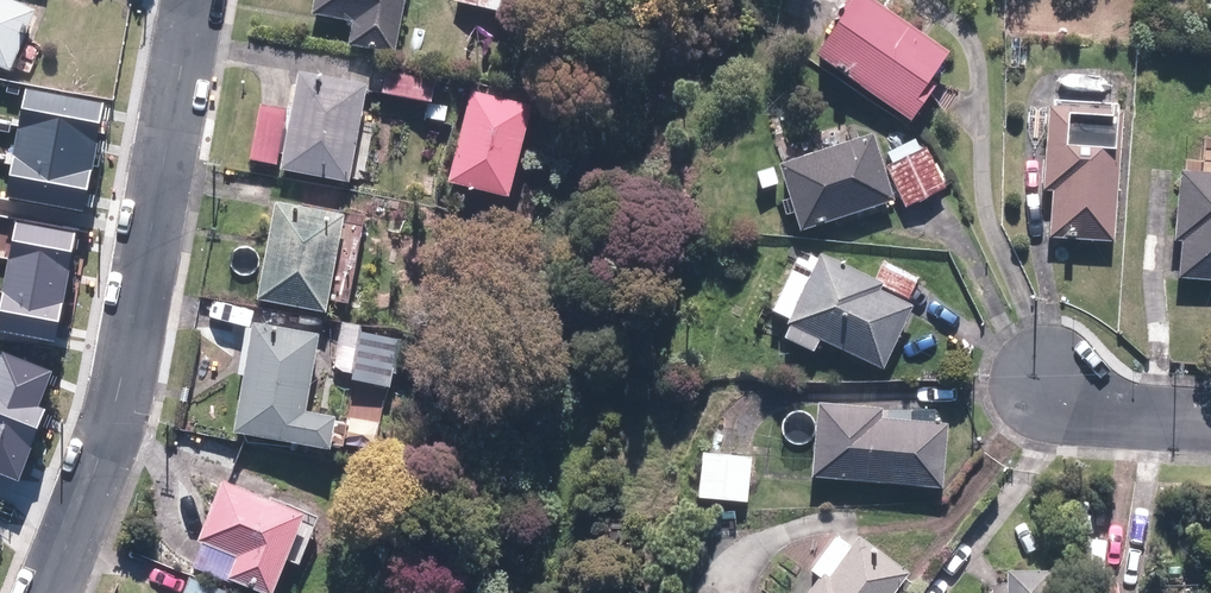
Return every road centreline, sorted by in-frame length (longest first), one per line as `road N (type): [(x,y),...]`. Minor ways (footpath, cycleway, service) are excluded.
road 1 (residential): [(194,0),(116,413),(46,592)]
road 2 (residential): [(1050,385),(1122,413),(1210,422)]

